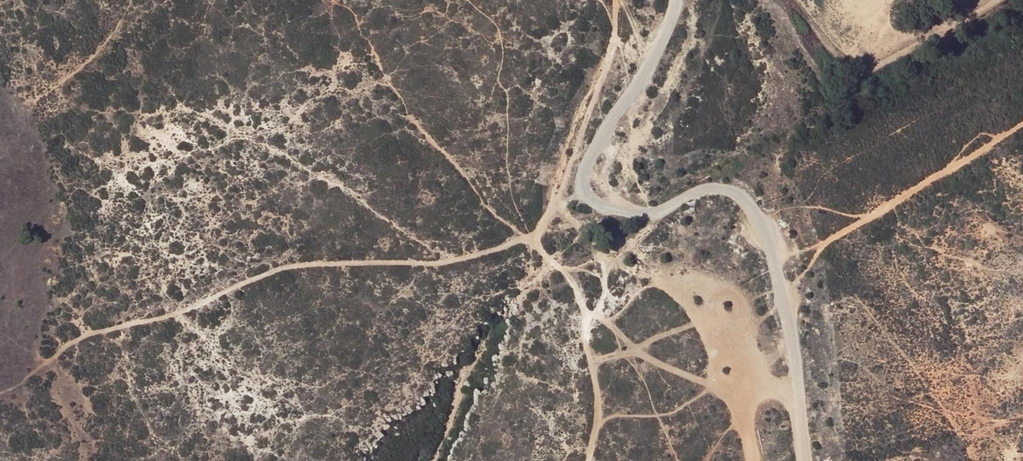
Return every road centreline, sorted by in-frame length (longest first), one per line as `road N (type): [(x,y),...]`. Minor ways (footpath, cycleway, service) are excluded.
road 1 (unclassified): [(685,0),(684,20),(649,82),(607,127),(585,169),(585,195),(605,208),(642,214),(704,190),(731,191),(754,213),(786,307),(810,460)]
road 2 (track): [(609,0),(610,38),(561,155),(540,245),(569,269),(615,263),(636,272),(738,356),(763,460)]
road 3 (track): [(0,392),(79,338),(273,270),(441,264),(537,232)]
road 4 (track): [(1022,130),(823,245),(775,257)]
road 5 (track): [(569,269),(594,371),(600,425),(587,460)]

